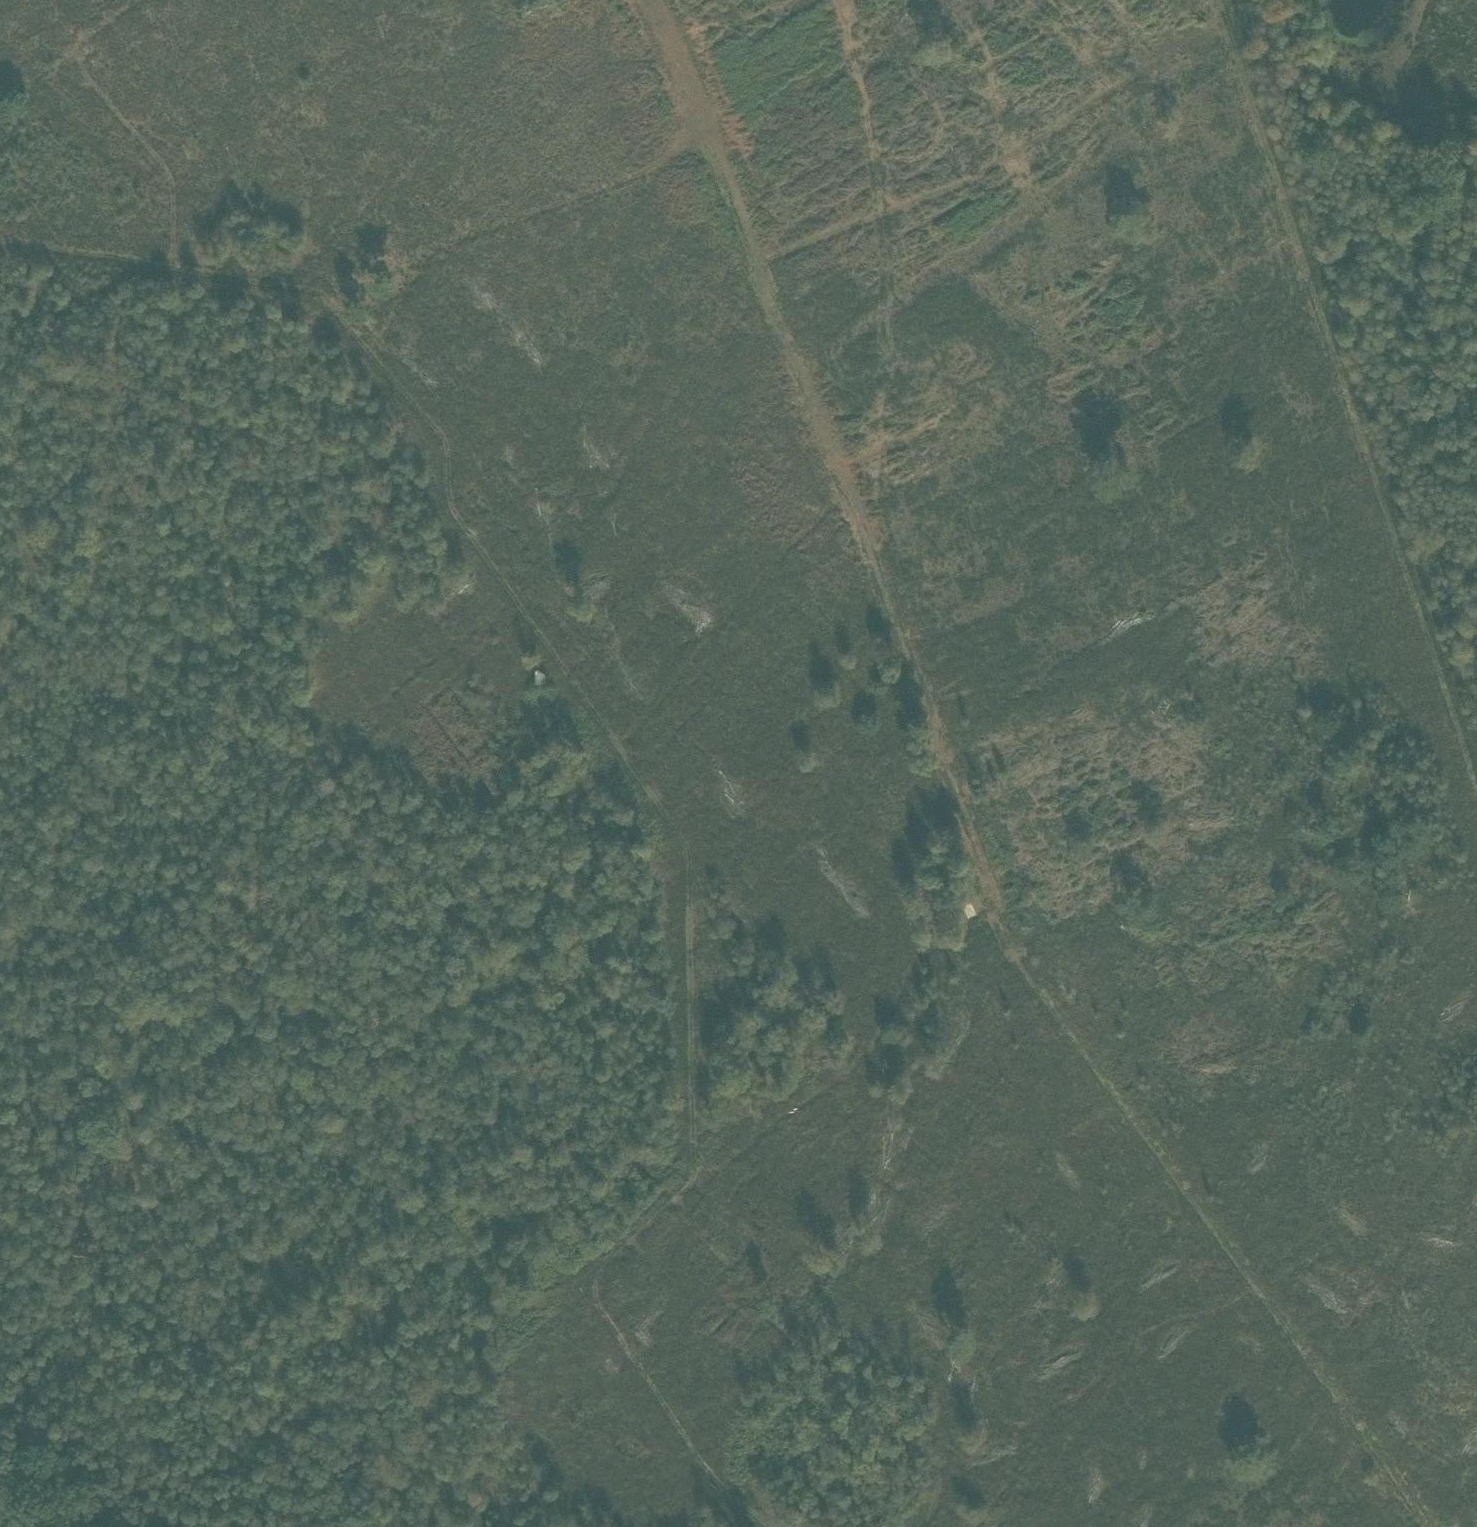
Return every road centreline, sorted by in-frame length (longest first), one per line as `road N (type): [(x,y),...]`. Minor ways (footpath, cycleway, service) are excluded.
road 1 (unclassified): [(94,1526),(0,1448)]

